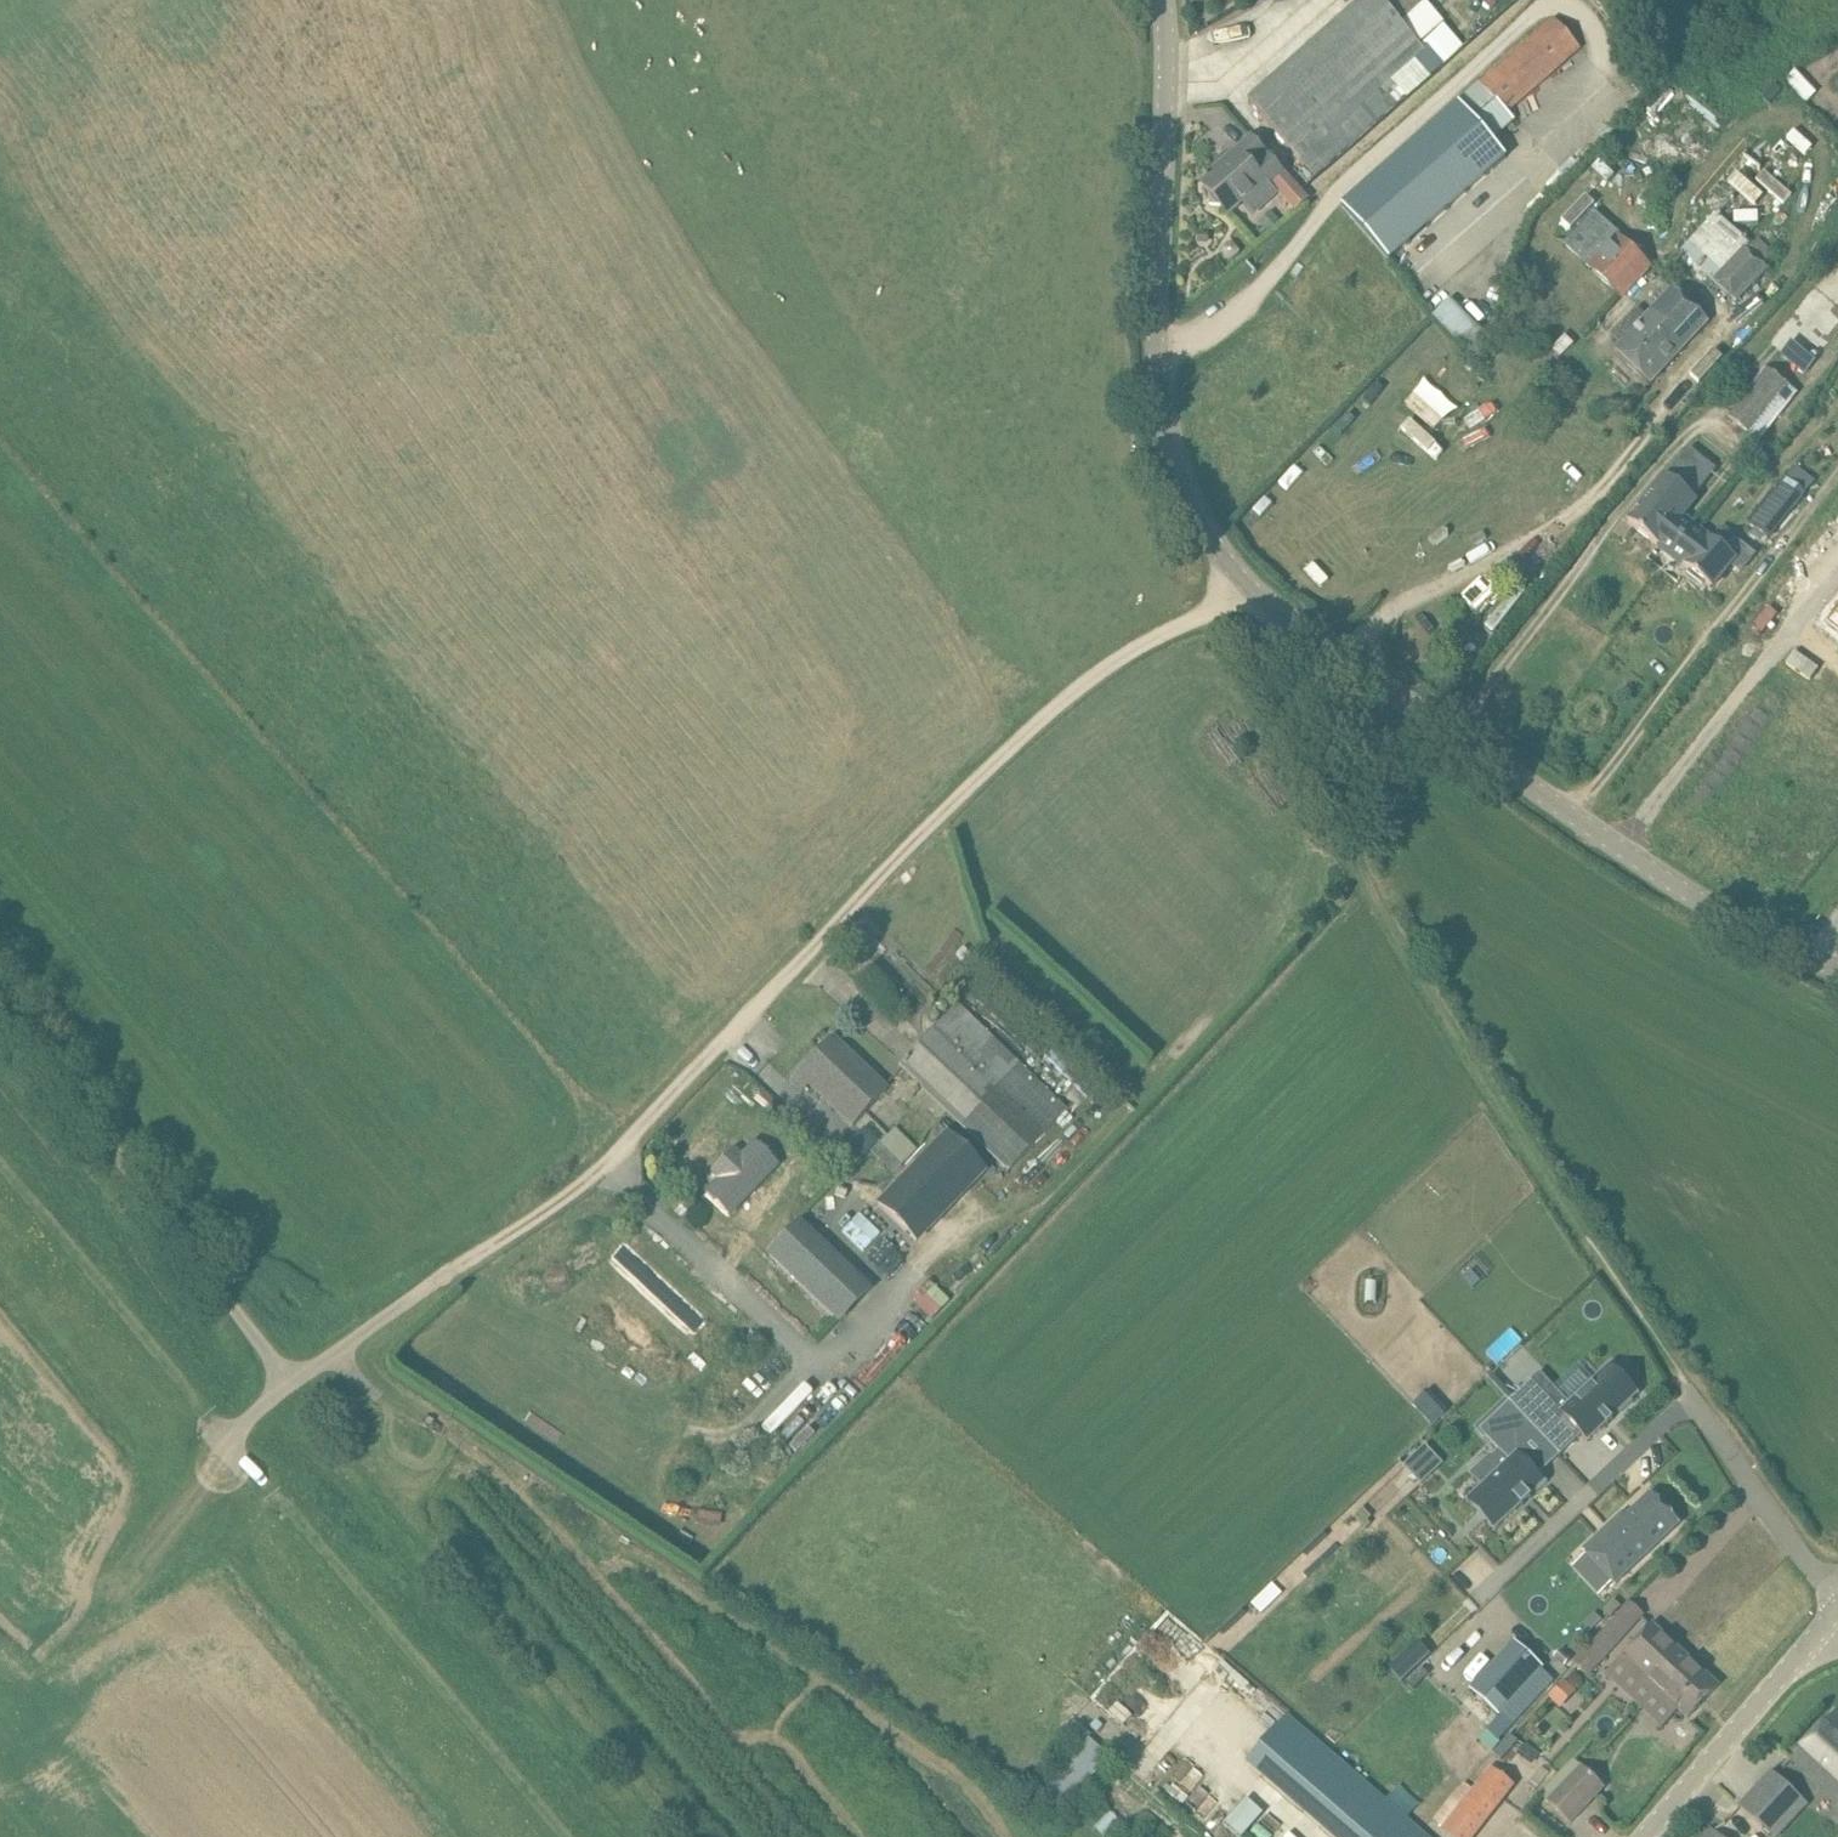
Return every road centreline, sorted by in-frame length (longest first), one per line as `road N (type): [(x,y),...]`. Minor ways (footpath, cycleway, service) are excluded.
road 1 (unclassified): [(1252,597),(1125,657),(1014,747),(611,1162),(290,1380),(232,1436)]
road 2 (track): [(0,1147),(563,1836)]
road 3 (tertiary): [(1837,975),(1712,910),(1252,597)]
road 4 (tertiary): [(1252,597),(1190,496),(1160,391),(1168,0)]
road 5 (track): [(290,1380),(321,1442),(403,1553),(642,1836)]
road 6 (track): [(290,1380),(0,1015)]
road 7 (tertiary): [(1837,1614),(1649,1836)]
road 8 (track): [(232,1436),(169,1537),(119,1597)]

